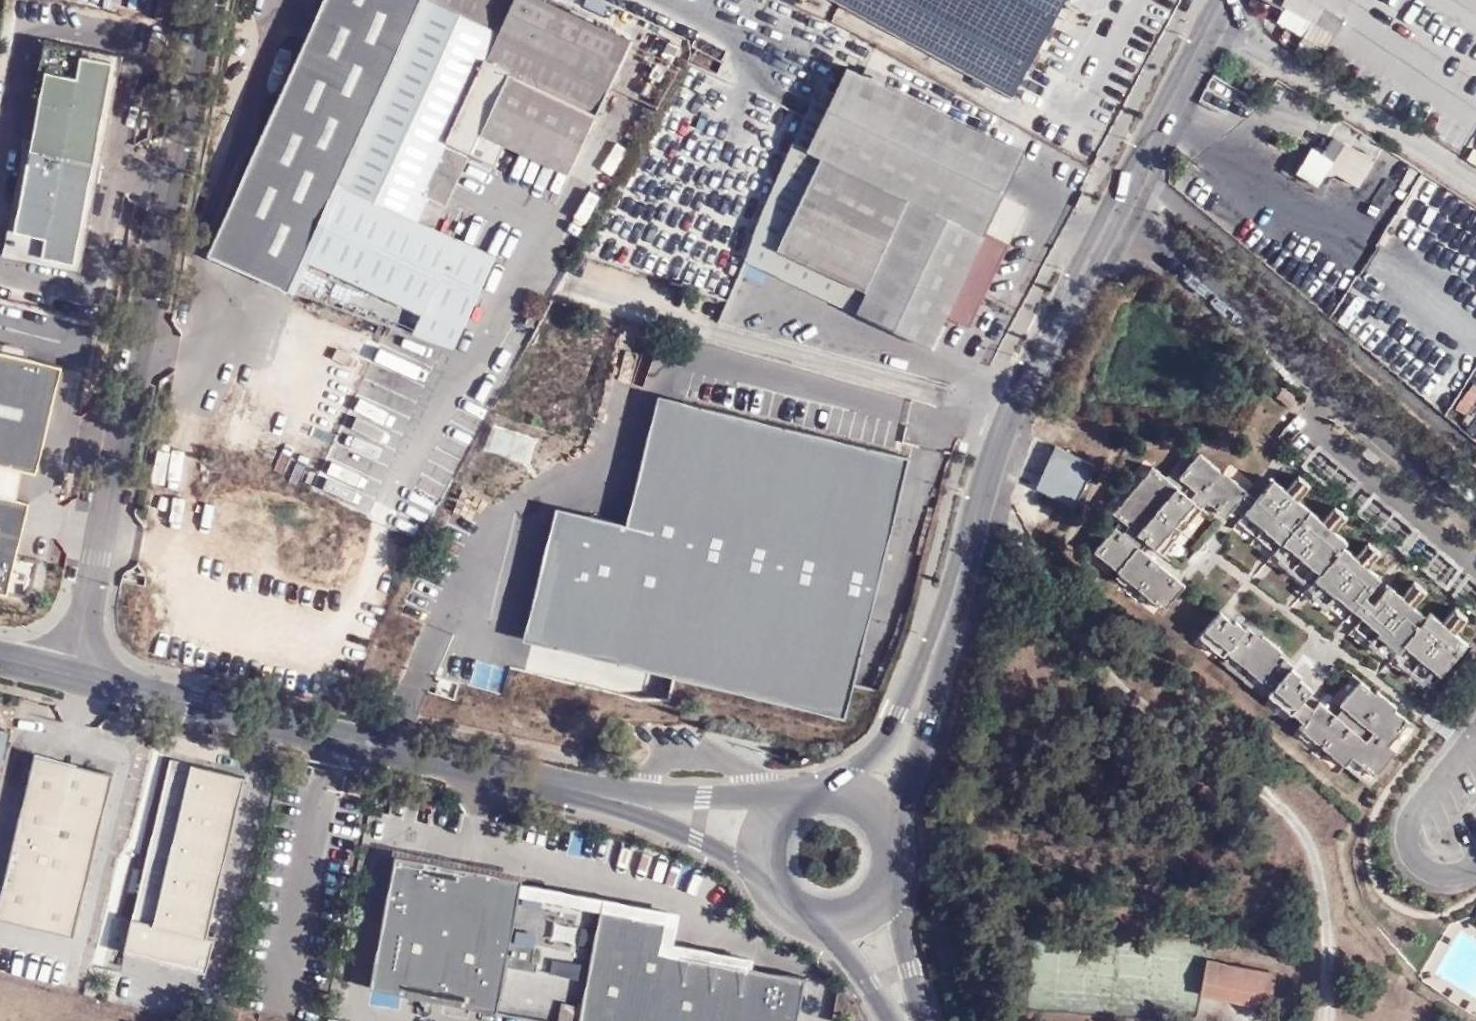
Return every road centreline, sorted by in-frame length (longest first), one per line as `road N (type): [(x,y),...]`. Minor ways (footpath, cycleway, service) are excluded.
road 1 (unclassified): [(208,0),(74,672)]
road 2 (tertiary): [(644,808),(74,672)]
road 3 (tertiary): [(1117,203),(1012,402),(934,659)]
road 4 (unclassified): [(1117,203),(1475,514)]
road 5 (unclassified): [(1216,19),(1475,182)]
road 6 (tertiary): [(1216,19),(1117,203)]
road 7 (tertiary): [(902,848),(934,659)]
road 8 (tertiary): [(934,659),(890,740),(832,783)]
road 9 (tertiary): [(644,808),(700,810),(786,797)]
road 10 (tertiary): [(761,887),(743,865),(644,808)]
road 11 (tertiary): [(913,1020),(888,900)]
road 12 (tertiary): [(818,930),(898,1020)]

